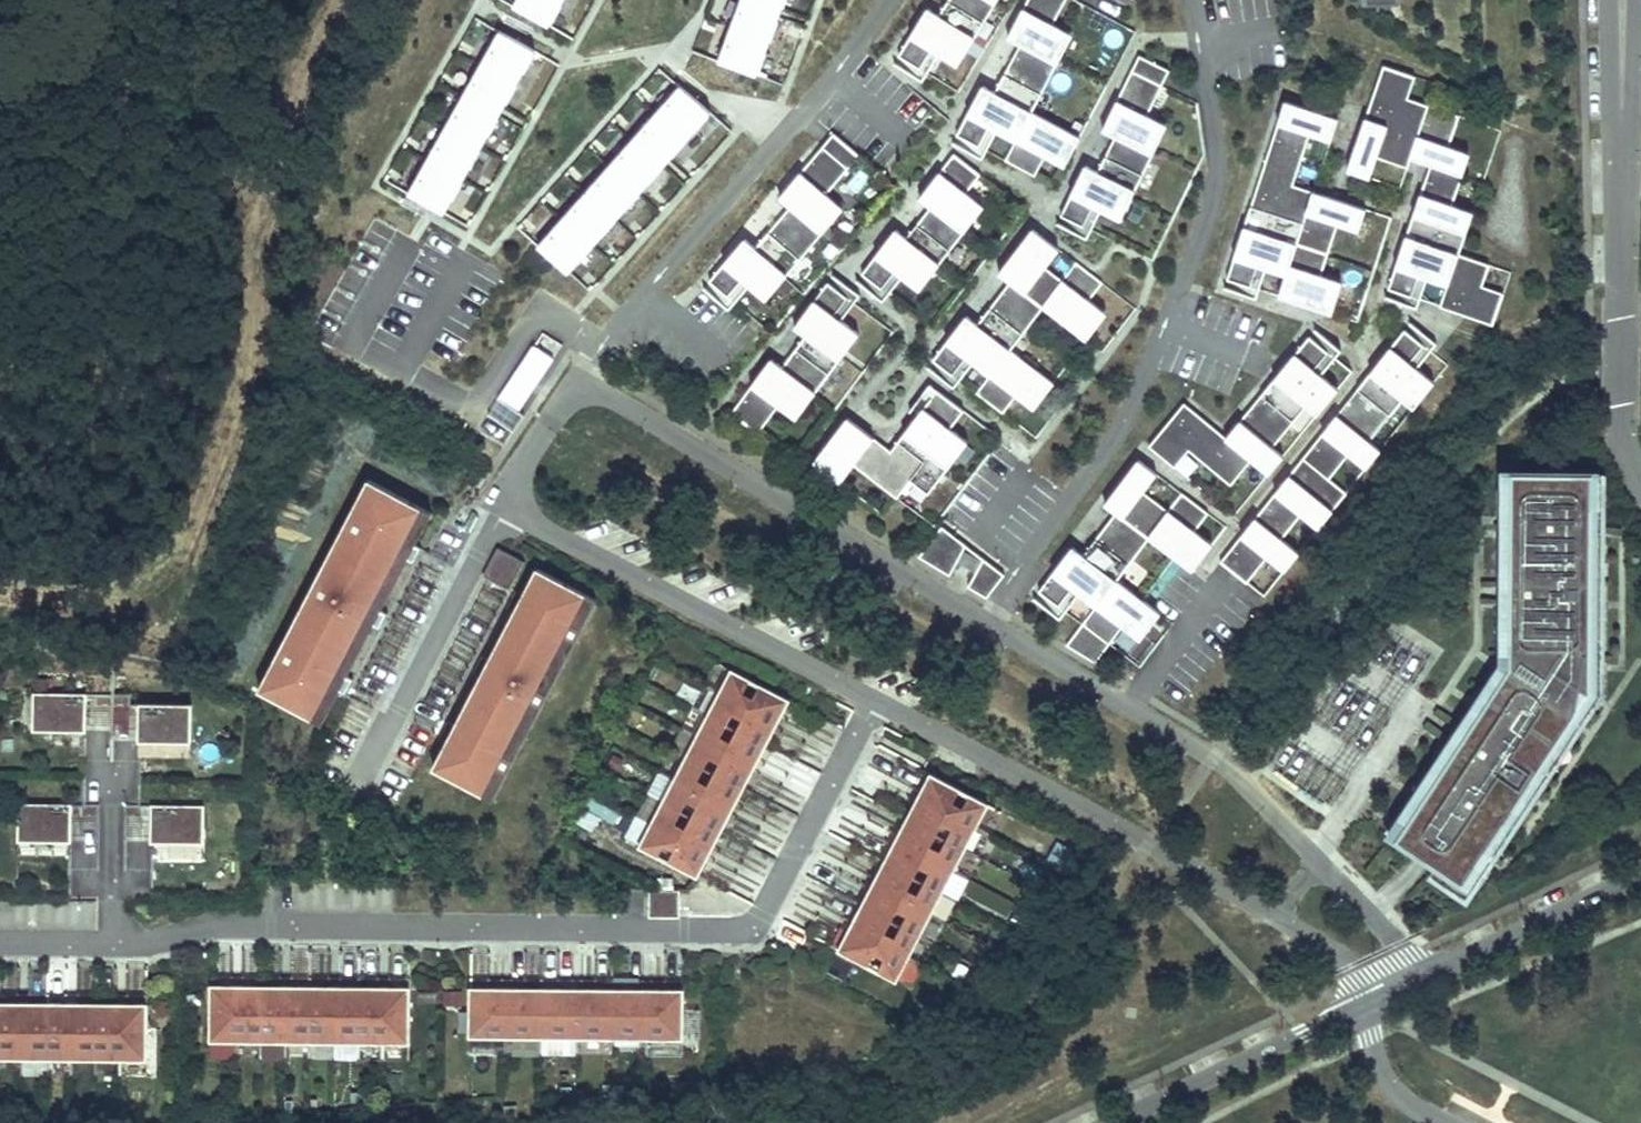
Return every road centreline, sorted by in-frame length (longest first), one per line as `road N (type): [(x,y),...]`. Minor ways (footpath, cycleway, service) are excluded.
road 1 (residential): [(0,946),(128,946),(222,926),(729,932),(763,910),(872,701)]
road 2 (track): [(0,585),(49,597),(137,597),(172,572),(207,511),(261,283),(280,158),(350,0)]
road 3 (residential): [(997,631),(1014,583),(1134,404),(1211,198),(1216,145),(1189,0)]
road 4 (residential): [(872,701),(1336,953),(1367,1002)]
road 5 (residential): [(1426,975),(1212,760),(997,631)]
road 6 (residential): [(579,382),(516,483),(520,505),(538,526),(872,701)]
road 7 (residential): [(888,0),(579,382)]
road 8 (residential): [(997,631),(579,382)]
road 9 (residential): [(1621,103),(1621,425)]
road 10 (residential): [(1367,1002),(1108,1122)]
road 11 (residential): [(1640,872),(1426,975)]
road 12 (residential): [(1367,1002),(1375,1064),(1396,1096),(1445,1122)]

